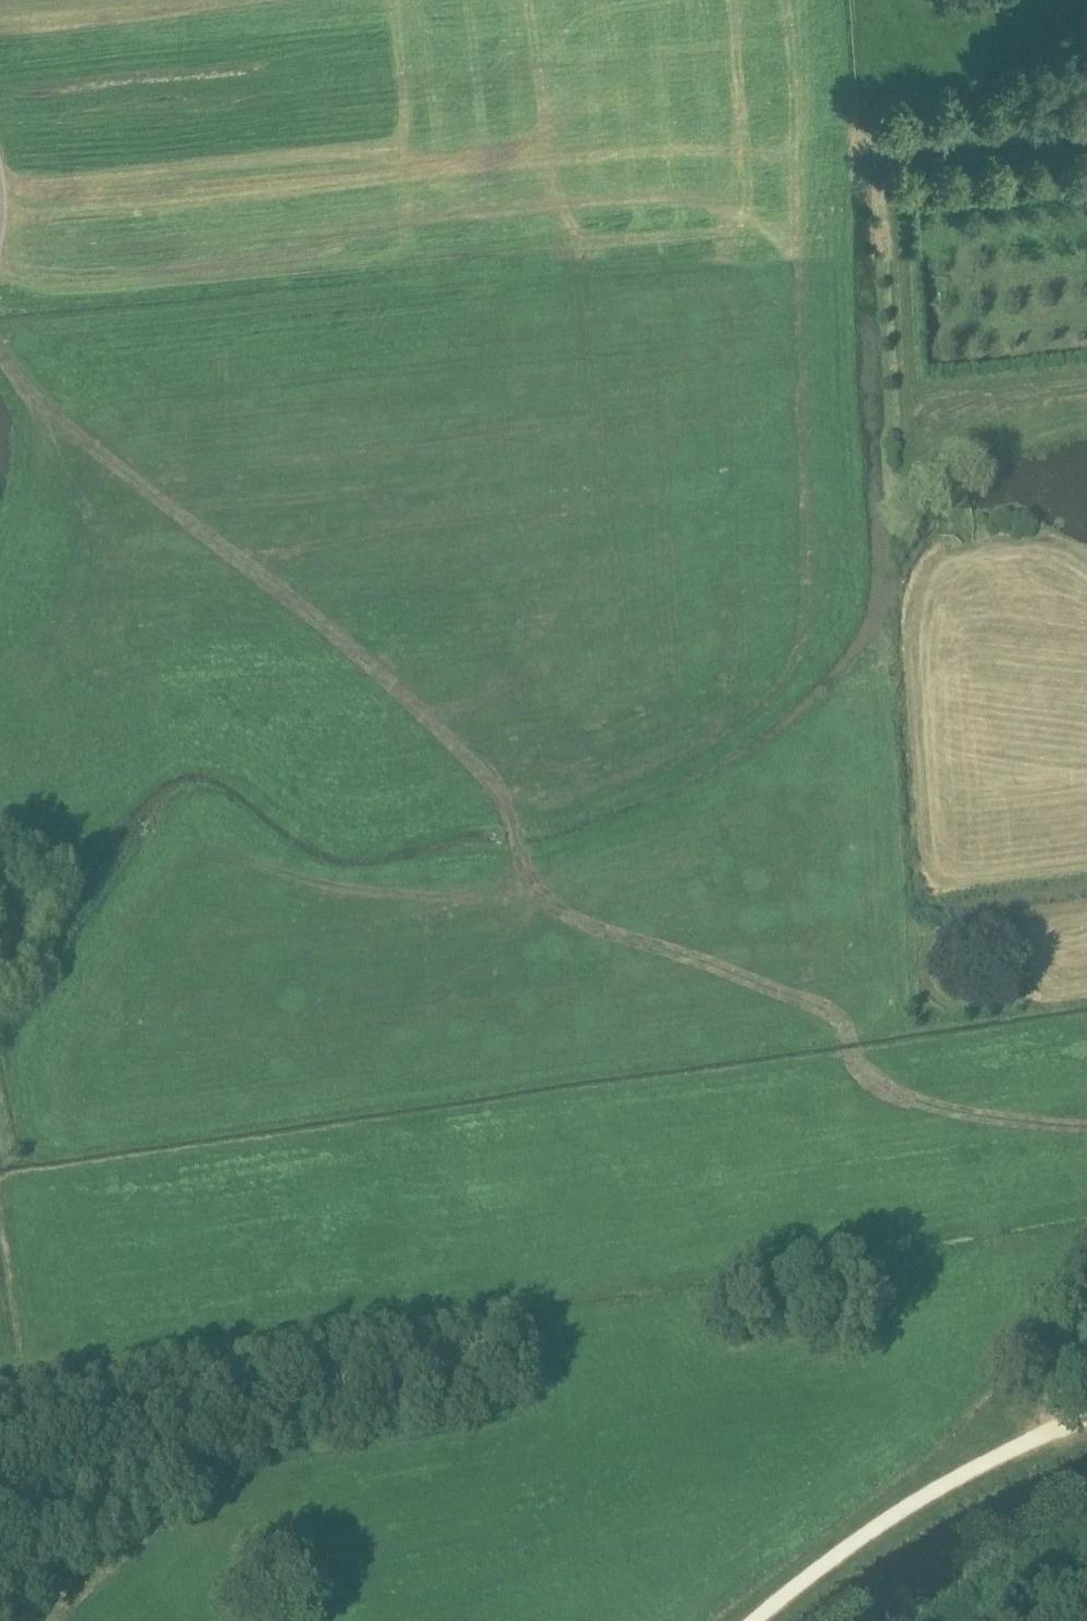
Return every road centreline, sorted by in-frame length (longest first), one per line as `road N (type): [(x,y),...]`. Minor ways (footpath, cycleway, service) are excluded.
road 1 (track): [(1086,1417),(911,1503),(747,1620)]

